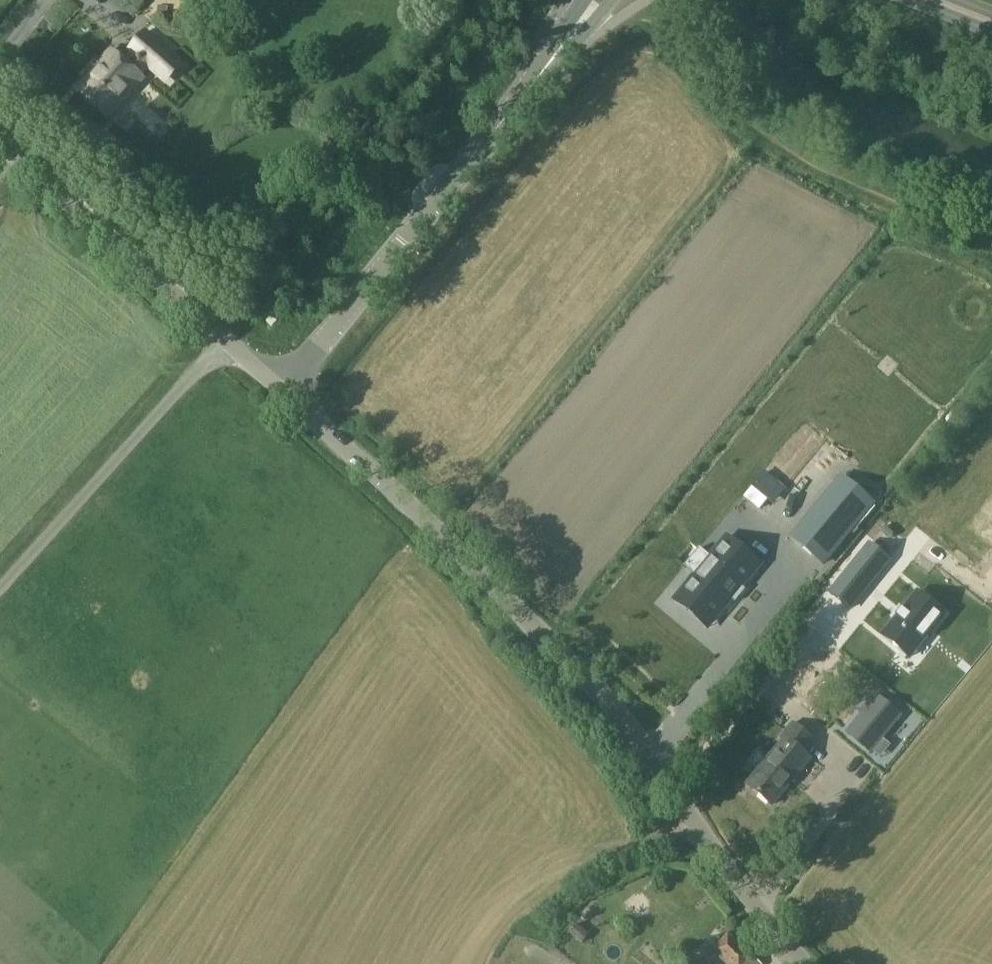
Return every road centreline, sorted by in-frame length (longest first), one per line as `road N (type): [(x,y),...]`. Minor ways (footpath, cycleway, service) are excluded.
road 1 (unclassified): [(838,963),(654,722),(548,607),(283,388)]
road 2 (unclassified): [(283,388),(569,37)]
road 3 (unclassified): [(283,388),(0,144)]

